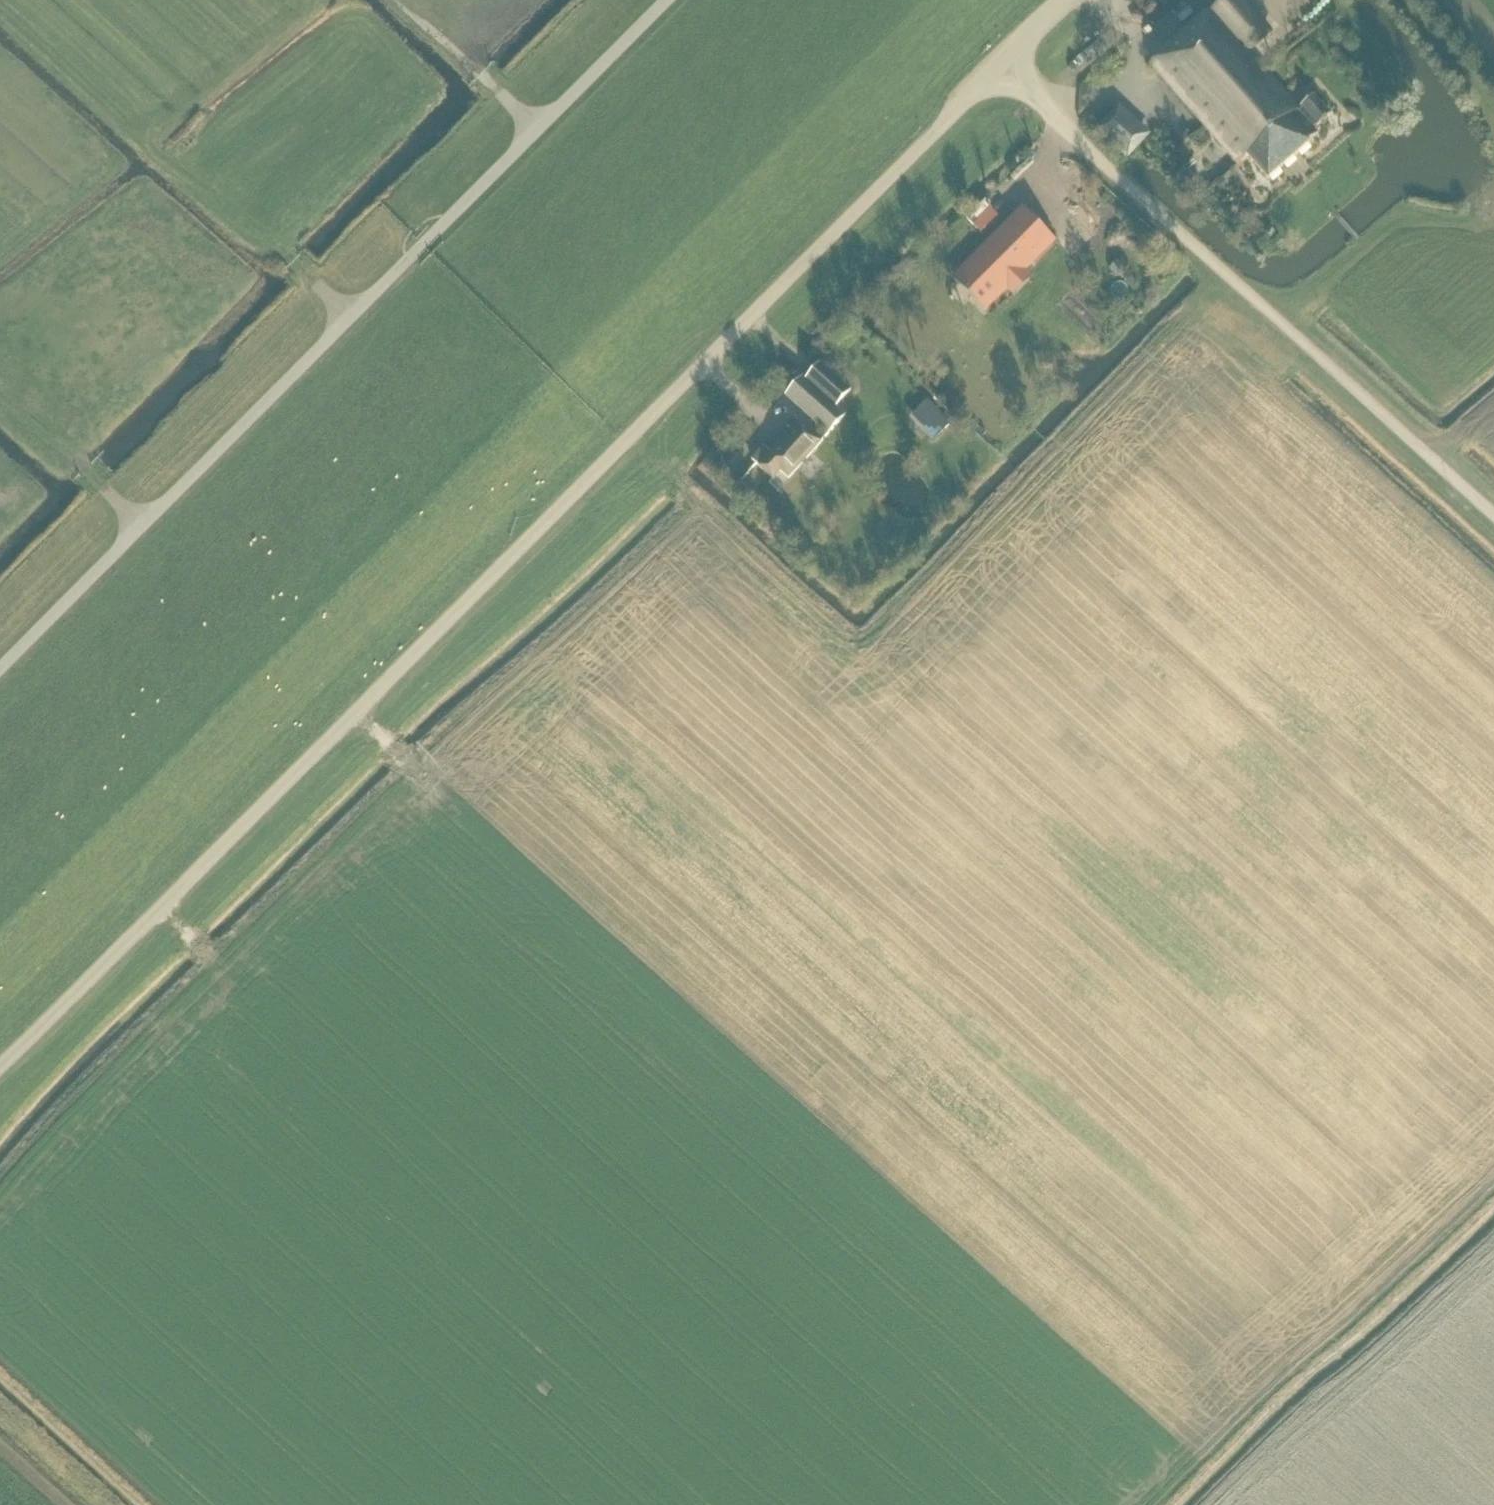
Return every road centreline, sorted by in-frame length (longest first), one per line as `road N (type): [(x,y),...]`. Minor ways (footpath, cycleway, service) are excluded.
road 1 (unclassified): [(0,1068),(1000,67)]
road 2 (unclassified): [(1493,518),(1000,67)]

